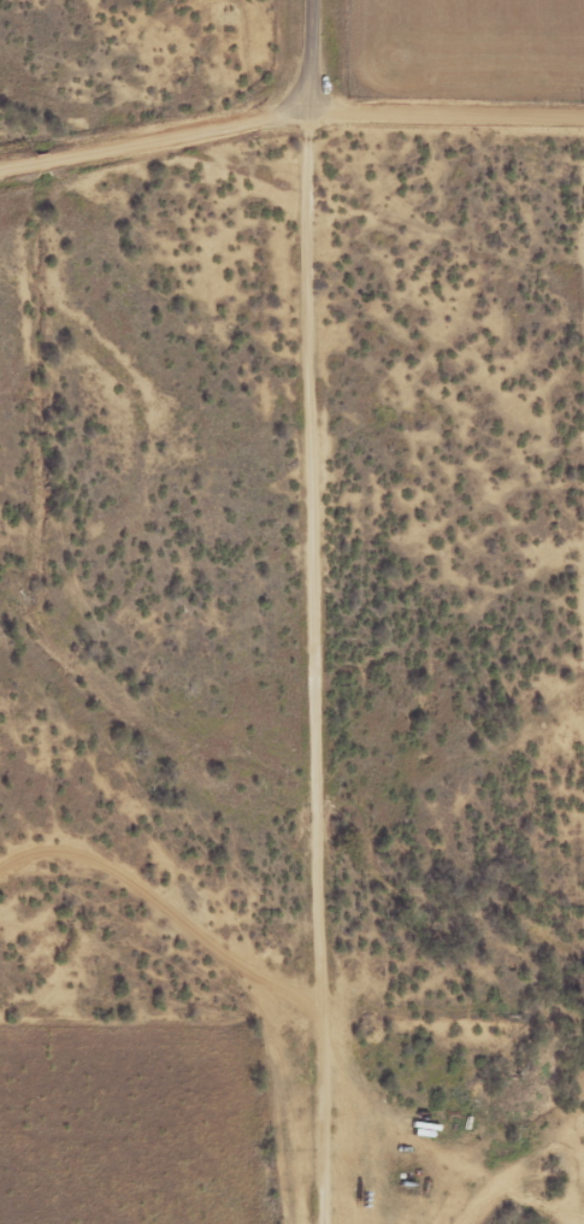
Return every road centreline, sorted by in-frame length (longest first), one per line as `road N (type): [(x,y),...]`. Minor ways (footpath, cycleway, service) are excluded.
road 1 (residential): [(0,888),(20,882),(167,937),(273,906),(294,881),(306,112)]
road 2 (residential): [(583,114),(306,112),(0,169)]
road 3 (residential): [(261,910),(287,1223)]

